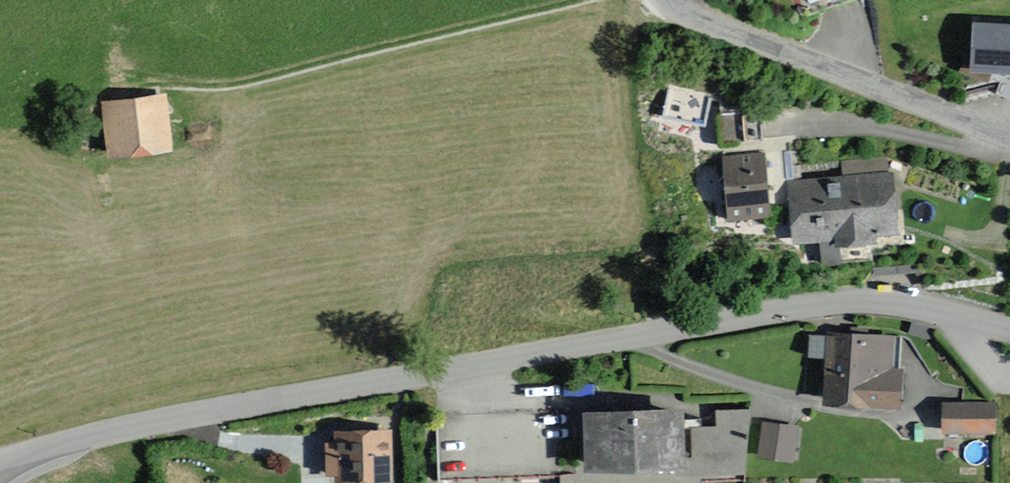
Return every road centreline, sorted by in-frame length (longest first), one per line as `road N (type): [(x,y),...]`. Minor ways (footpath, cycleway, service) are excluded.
road 1 (residential): [(0,459),(236,404),(817,303),(918,304),(1009,330)]
road 2 (residential): [(1009,136),(827,72),(671,0)]
road 3 (track): [(213,67),(531,0)]

